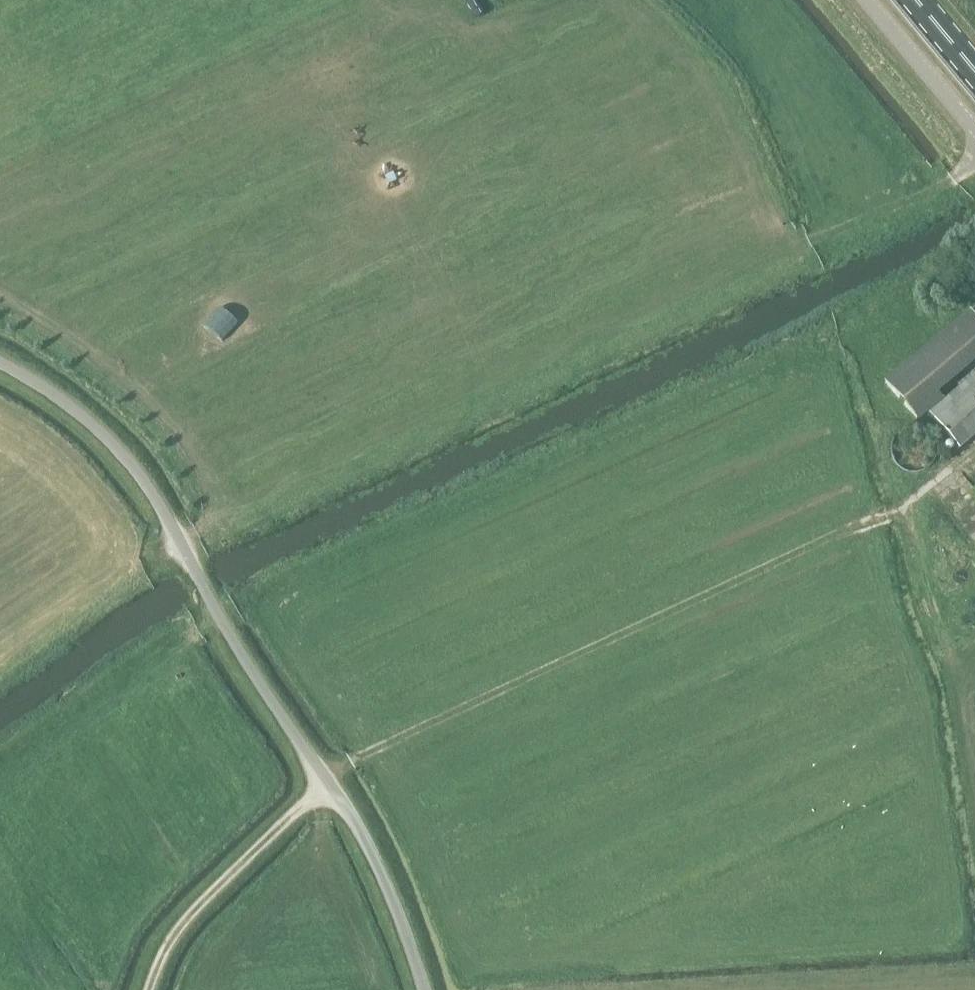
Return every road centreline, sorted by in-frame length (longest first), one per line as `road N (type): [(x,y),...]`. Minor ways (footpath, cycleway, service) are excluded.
road 1 (unclassified): [(425,989),(366,843),(149,491),(89,422),(0,363)]
road 2 (track): [(974,451),(911,500),(324,777)]
road 3 (unclassified): [(974,130),(866,0)]

